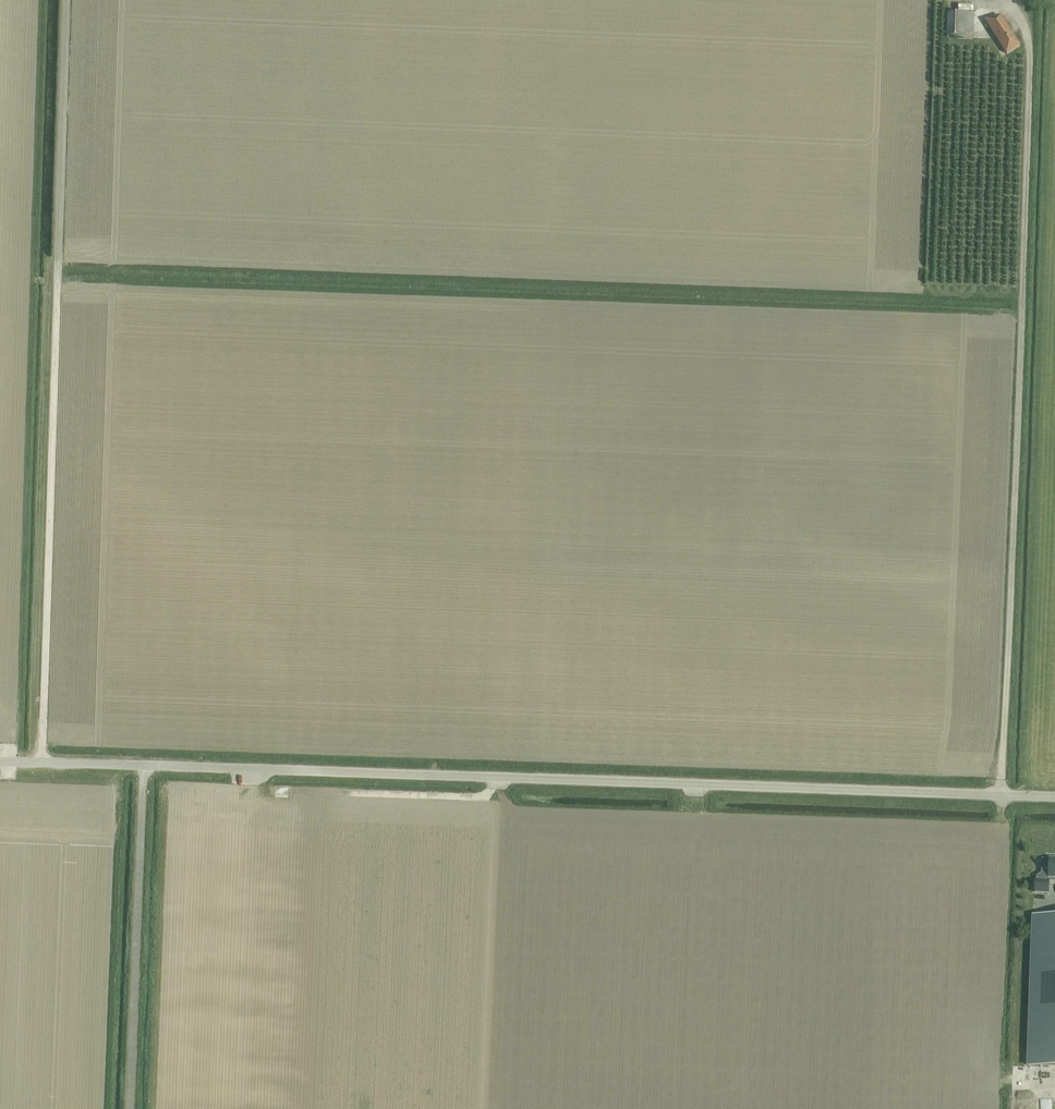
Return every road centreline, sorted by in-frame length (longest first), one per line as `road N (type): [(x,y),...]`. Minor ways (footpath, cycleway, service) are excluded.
road 1 (unclassified): [(1054,799),(143,765)]

